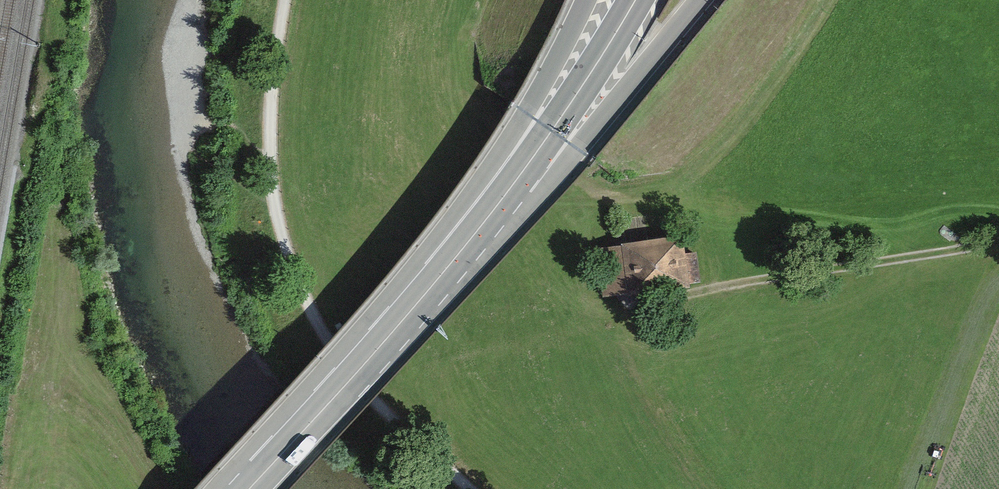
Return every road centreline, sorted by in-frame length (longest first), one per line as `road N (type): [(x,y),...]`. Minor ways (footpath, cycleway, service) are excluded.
road 1 (track): [(474,488),(377,403),(317,327),(282,243),(271,121),(285,0)]
road 2 (track): [(998,243),(652,300)]
road 3 (trunk): [(585,0),(529,113),(446,229),(428,288)]
road 4 (trunk): [(428,288),(249,488)]
road 5 (trunk): [(520,180),(578,150),(701,0)]
road 6 (trunk): [(634,0),(520,180)]
road 7 (trunk): [(520,180),(428,288)]

